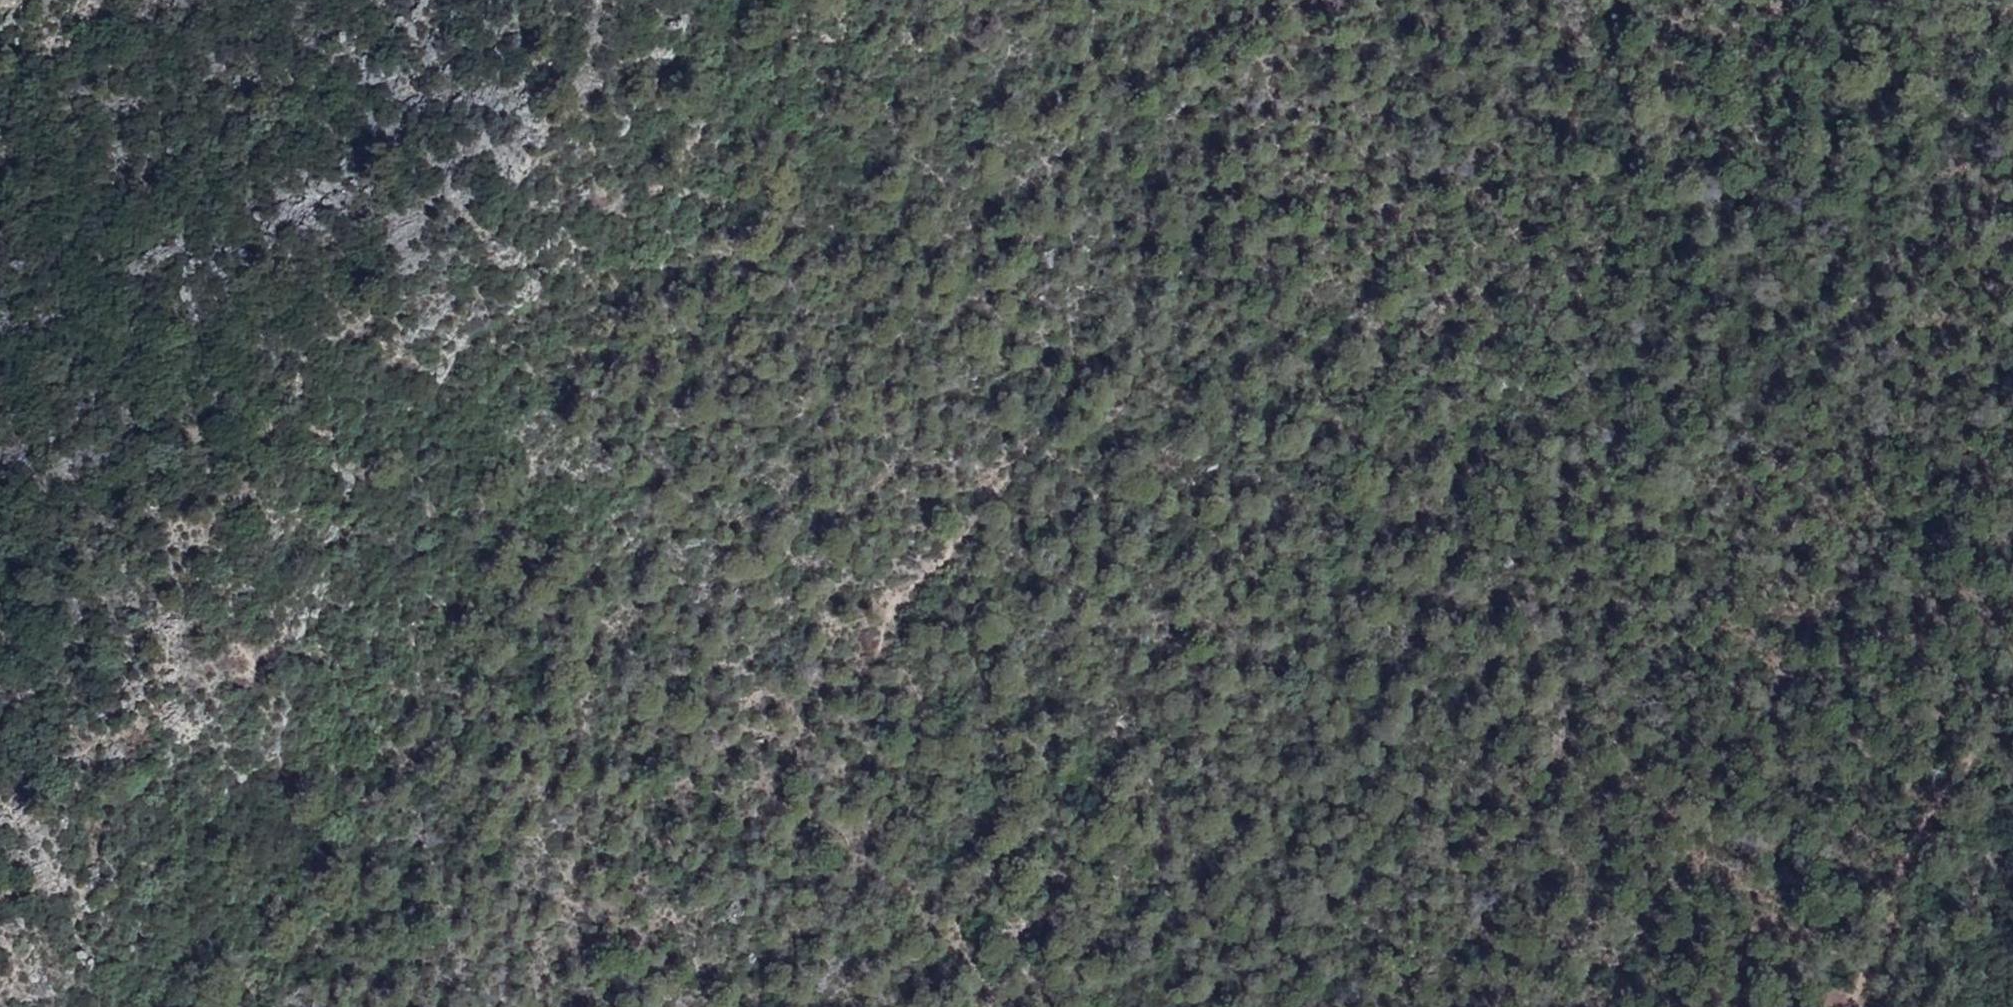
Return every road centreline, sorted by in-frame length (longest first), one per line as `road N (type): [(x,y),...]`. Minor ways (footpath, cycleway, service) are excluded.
road 1 (track): [(2012,677),(1907,869),(1850,1006)]

